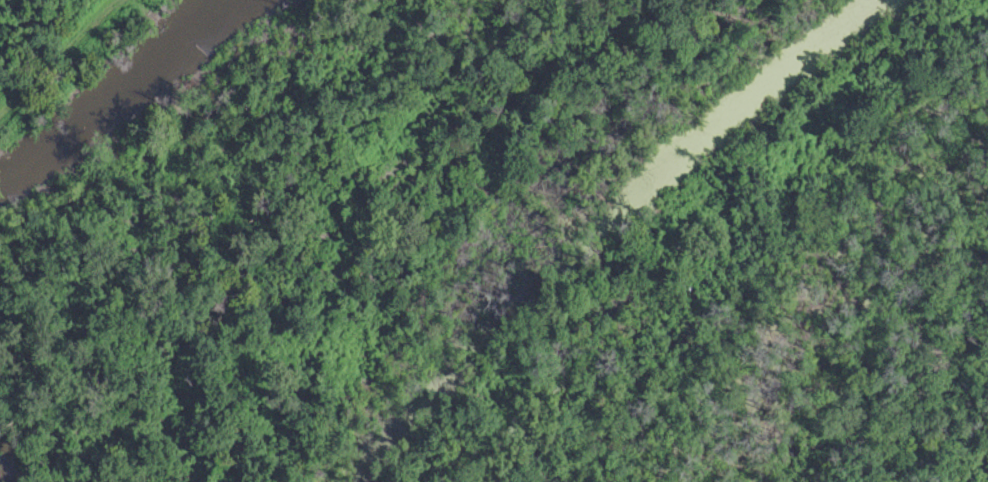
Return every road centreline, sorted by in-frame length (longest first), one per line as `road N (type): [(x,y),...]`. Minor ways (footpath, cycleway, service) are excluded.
road 1 (residential): [(0,115),(114,0)]

